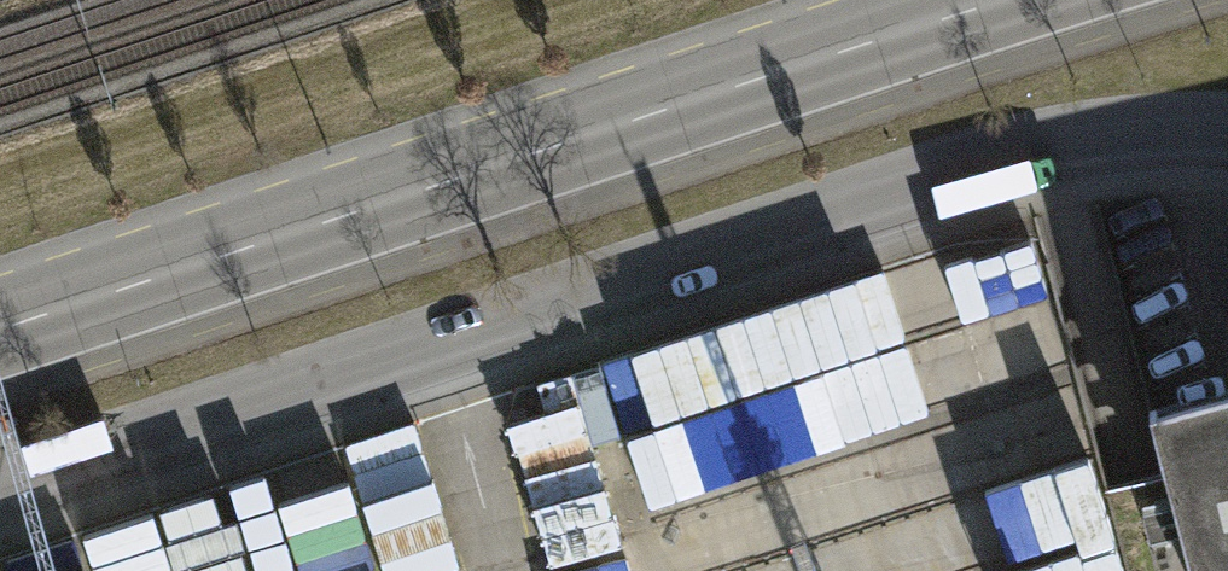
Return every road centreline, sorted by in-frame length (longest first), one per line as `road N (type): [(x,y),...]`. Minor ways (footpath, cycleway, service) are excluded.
road 1 (unclassified): [(0,492),(1063,150),(1227,136)]
road 2 (primary): [(0,328),(1002,0)]

